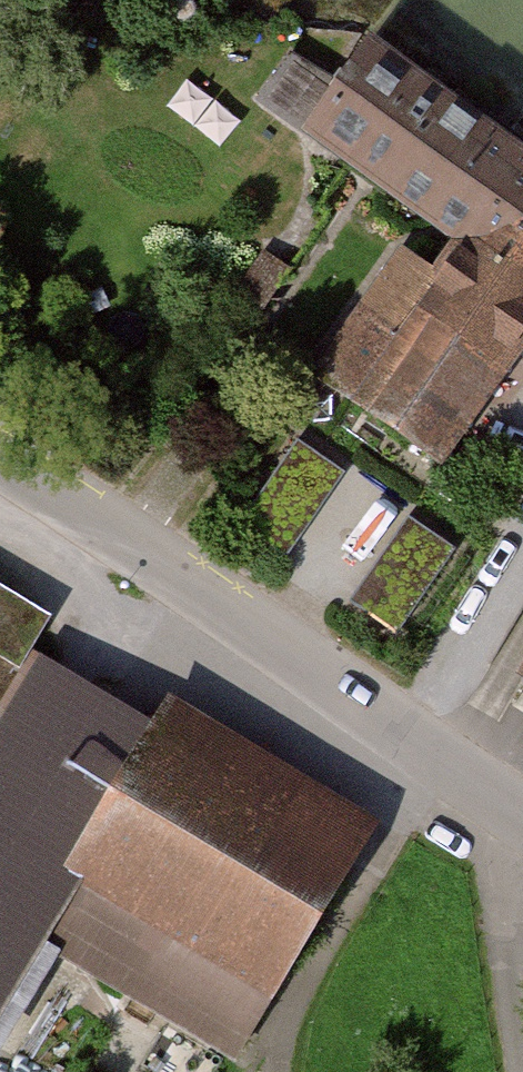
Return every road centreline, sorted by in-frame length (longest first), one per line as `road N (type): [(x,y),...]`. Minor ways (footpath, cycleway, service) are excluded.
road 1 (residential): [(522,823),(0,451)]
road 2 (track): [(522,1059),(497,868),(522,827)]

